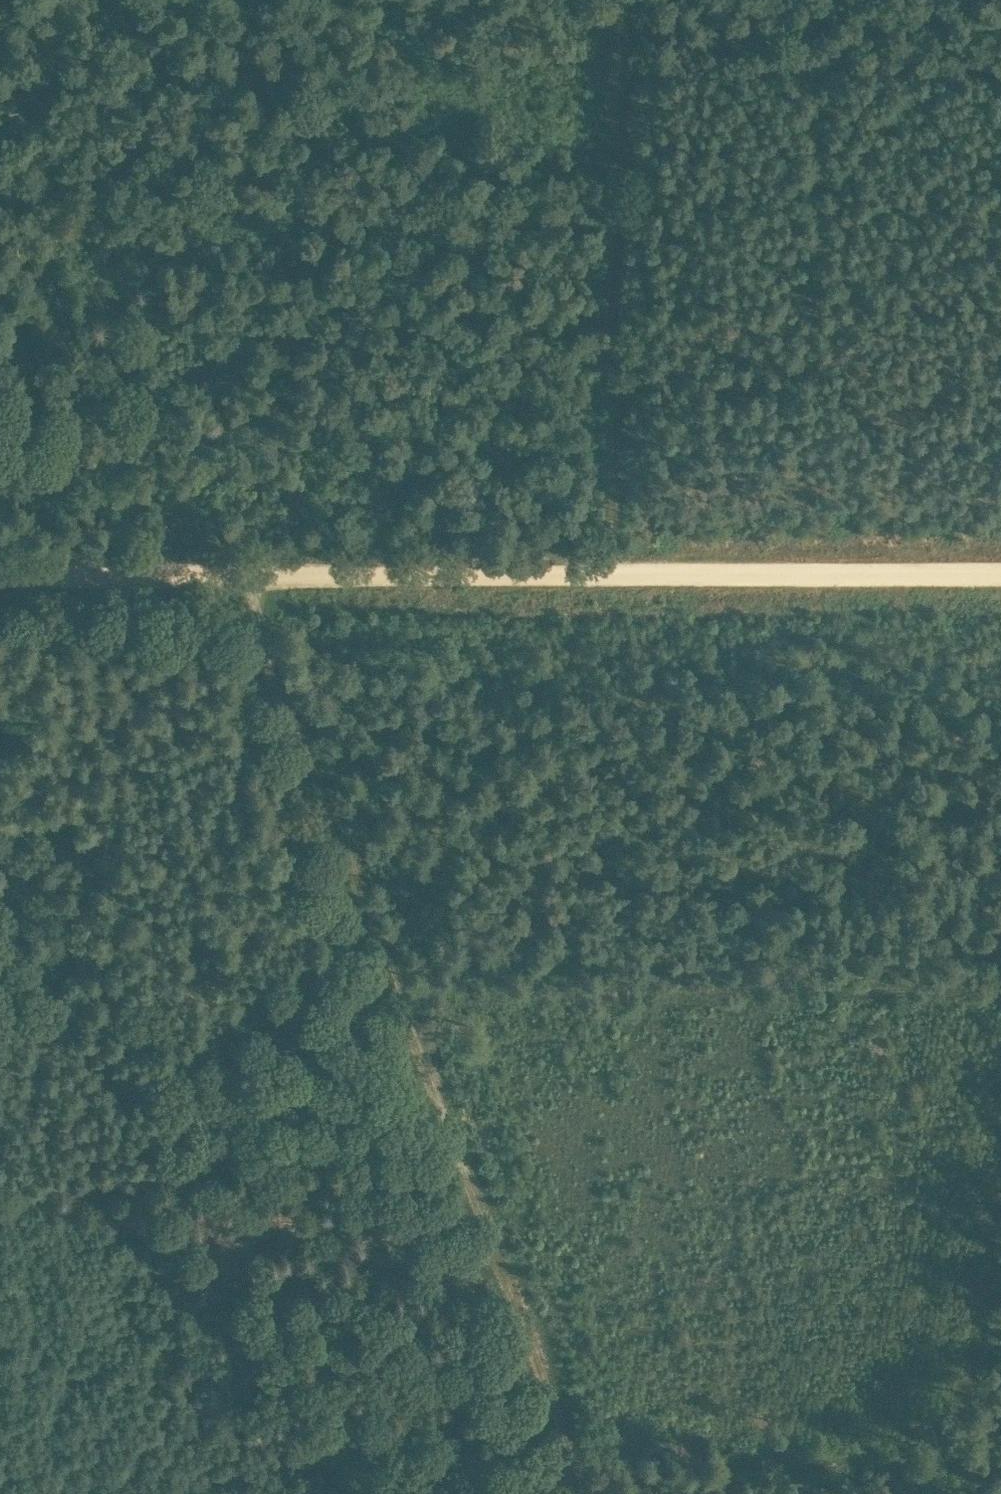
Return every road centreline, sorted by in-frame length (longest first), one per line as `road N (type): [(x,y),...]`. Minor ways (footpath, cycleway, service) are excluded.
road 1 (track): [(1000,573),(0,574)]
road 2 (track): [(261,572),(605,1493)]
road 3 (track): [(611,46),(614,571)]

